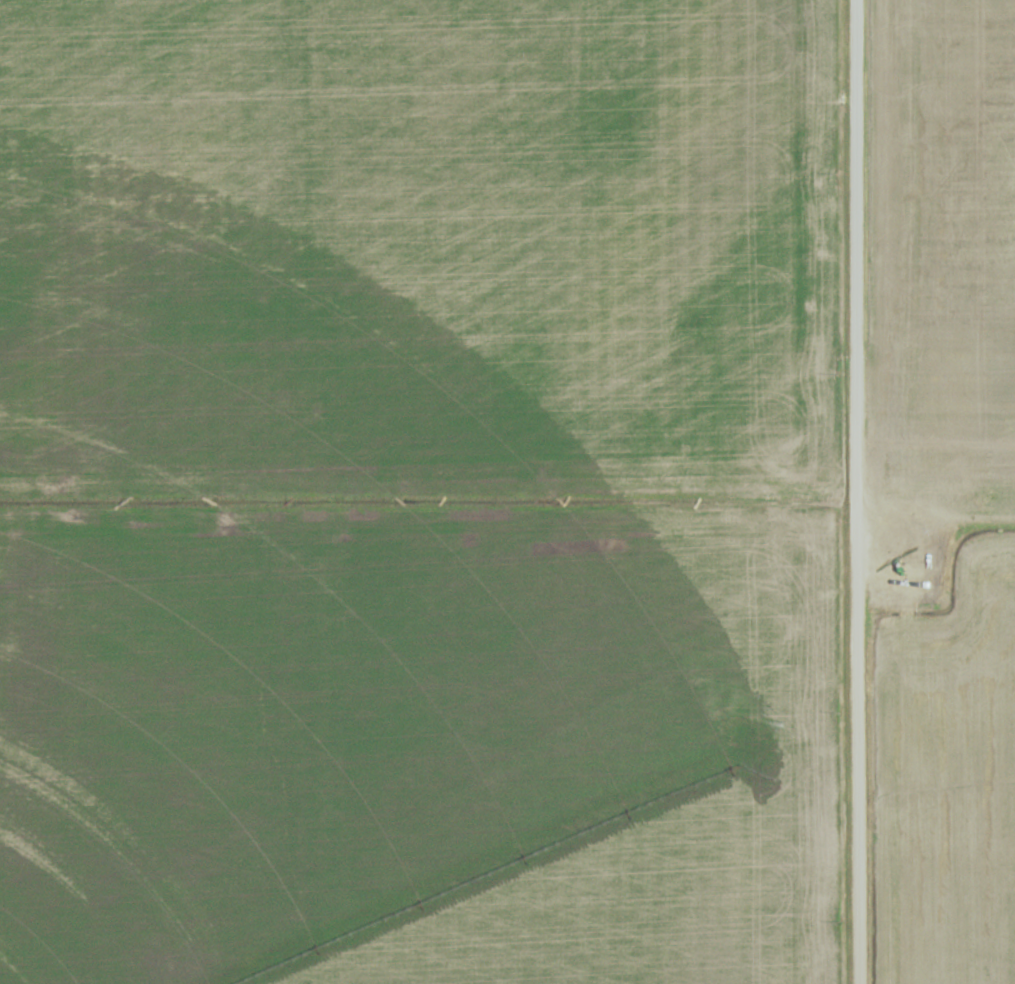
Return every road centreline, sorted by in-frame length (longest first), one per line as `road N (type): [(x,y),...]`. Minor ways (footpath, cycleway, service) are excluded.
road 1 (residential): [(860,983),(857,0)]
road 2 (track): [(859,506),(1014,519)]

